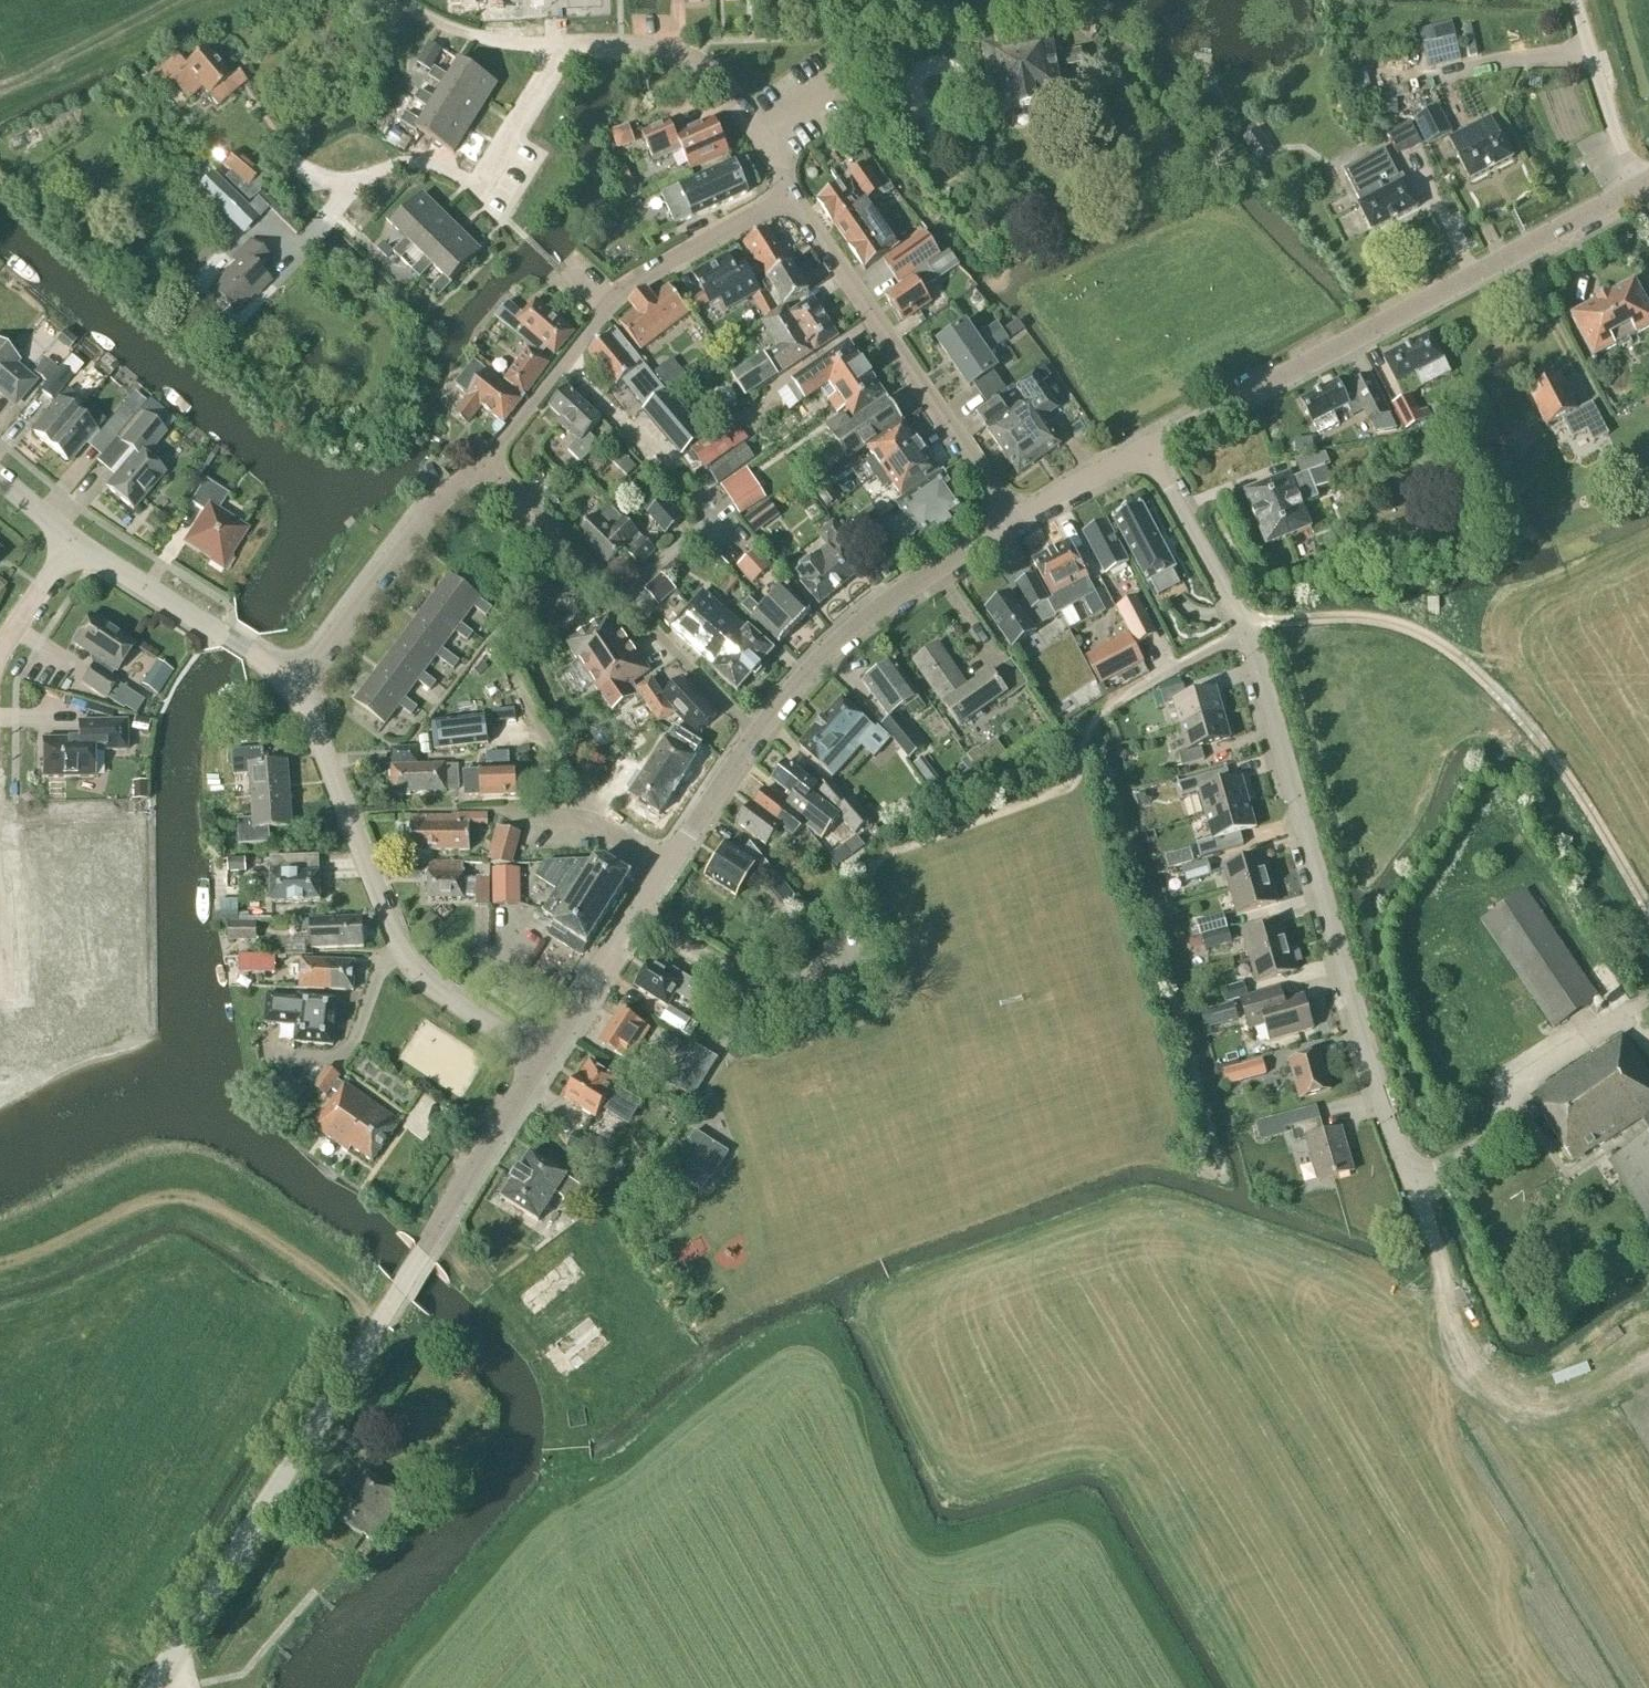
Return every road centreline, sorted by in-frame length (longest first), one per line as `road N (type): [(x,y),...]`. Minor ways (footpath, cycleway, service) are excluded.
road 1 (residential): [(1459,1316),(1239,612),(1144,451)]
road 2 (tertiary): [(1643,189),(1144,451)]
road 3 (track): [(1239,612),(1383,616),(1425,632),(1530,731),(1648,909)]
road 4 (tertiary): [(150,1687),(424,1253)]
road 5 (track): [(377,1326),(329,1279),(214,1203),(181,1197),(150,1198),(0,1263)]
road 6 (residential): [(1015,524),(790,196)]
road 7 (residential): [(758,739),(485,462)]
road 8 (tertiary): [(1015,524),(864,618),(816,664),(758,739)]
road 9 (residential): [(556,46),(475,190),(417,164),(389,168),(363,182),(333,217)]
road 10 (residential): [(305,687),(432,510),(485,462)]
road 11 (residential): [(401,953),(311,723),(305,687)]
road 12 (residential): [(305,687),(75,543)]
road 13 (residential): [(760,136),(715,75),(693,58),(627,45),(556,46)]
road 14 (tertiary): [(547,1058),(424,1253)]
road 15 (track): [(1526,1392),(1648,1583)]
road 16 (residential): [(606,312),(635,283),(790,196)]
road 17 (tertiary): [(662,877),(547,1058)]
road 18 (unclassified): [(1643,189),(1576,0)]
road 19 (residential): [(485,462),(606,312)]
road 20 (residential): [(547,1058),(428,989),(401,953)]
road 21 (residential): [(760,136),(823,92),(853,60),(860,0)]
road 22 (tertiary): [(758,739),(662,877)]
road 23 (residential): [(556,46),(494,41),(402,0)]
road 24 (tertiary): [(1144,451),(1015,524)]
road 25 (residential): [(531,827),(583,827),(662,877)]
road 26 (residential): [(0,654),(75,543)]
road 27 (track): [(1648,1342),(1551,1388),(1526,1392)]

